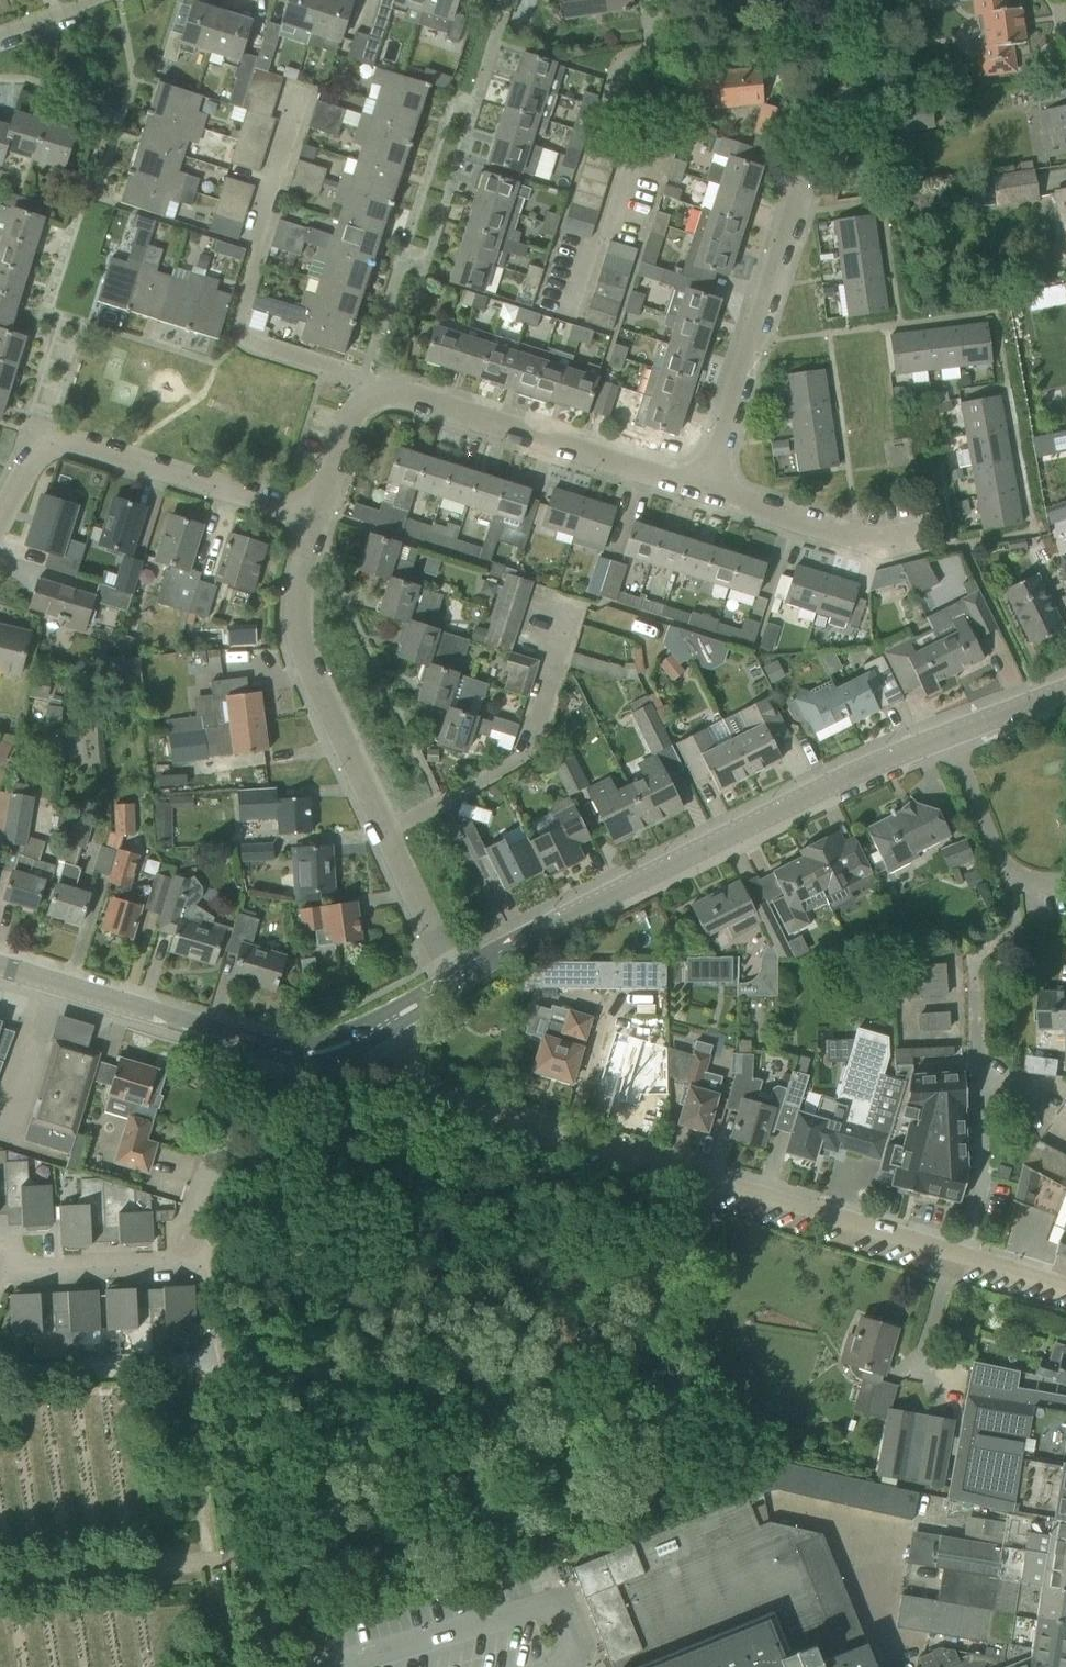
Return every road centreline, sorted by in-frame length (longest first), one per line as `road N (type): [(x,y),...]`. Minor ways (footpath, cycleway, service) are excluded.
road 1 (unclassified): [(963,1258),(514,1127),(425,1088),(406,1069),(387,1020)]
road 2 (tertiary): [(457,979),(947,732)]
road 3 (residential): [(705,492),(831,89),(826,0)]
road 4 (residential): [(320,518),(70,441),(40,451),(0,515)]
road 5 (residential): [(705,492),(408,394),(368,396)]
road 6 (residential): [(385,828),(293,663),(297,590),(320,518)]
road 7 (residential): [(963,1258),(983,1168),(976,957),(994,945)]
road 8 (residential): [(385,828),(491,771),(529,739),(570,606)]
road 9 (tertiary): [(263,1048),(0,968)]
road 10 (residential): [(206,1258),(199,1190),(263,1048)]
road 11 (residential): [(916,535),(875,543),(705,492)]
road 12 (residential): [(947,732),(1010,874),(1065,881)]
road 13 (residential): [(206,1258),(16,1269),(0,1279)]
road 14 (residential): [(457,979),(385,828)]
road 15 (residential): [(320,518),(355,407),(368,396)]
road 16 (tertiary): [(387,1020),(320,1051),(263,1048)]
road 17 (tertiary): [(947,732),(1065,689)]

